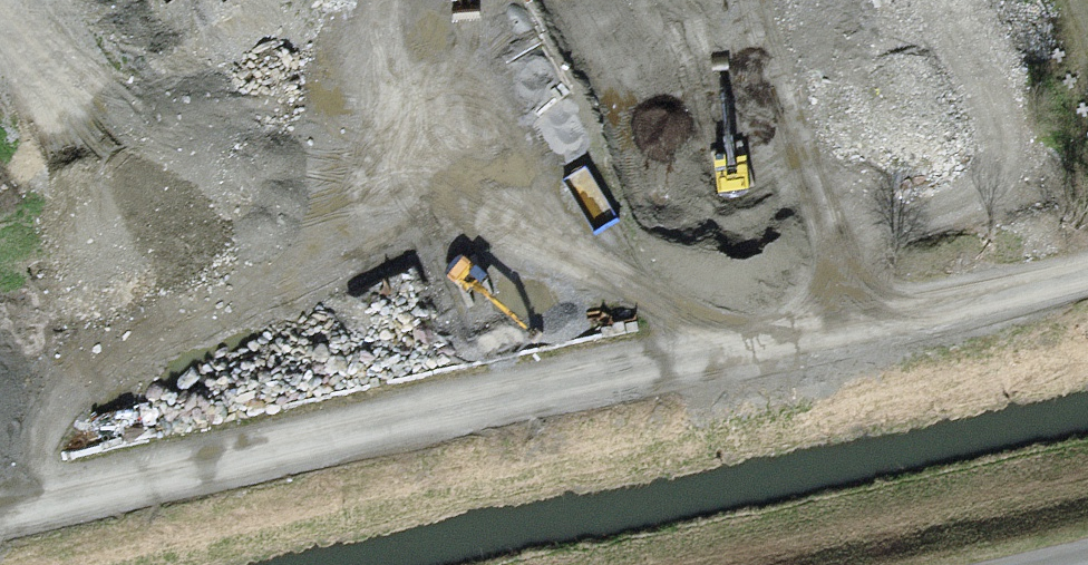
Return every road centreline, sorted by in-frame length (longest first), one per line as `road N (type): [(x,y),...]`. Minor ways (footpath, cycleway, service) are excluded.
road 1 (track): [(0,517),(770,315),(962,300),(1087,272)]
road 2 (track): [(770,315),(613,75),(498,0)]
road 3 (track): [(147,0),(108,17),(16,145),(0,247)]
road 4 (track): [(0,320),(33,400),(113,446),(224,459)]

